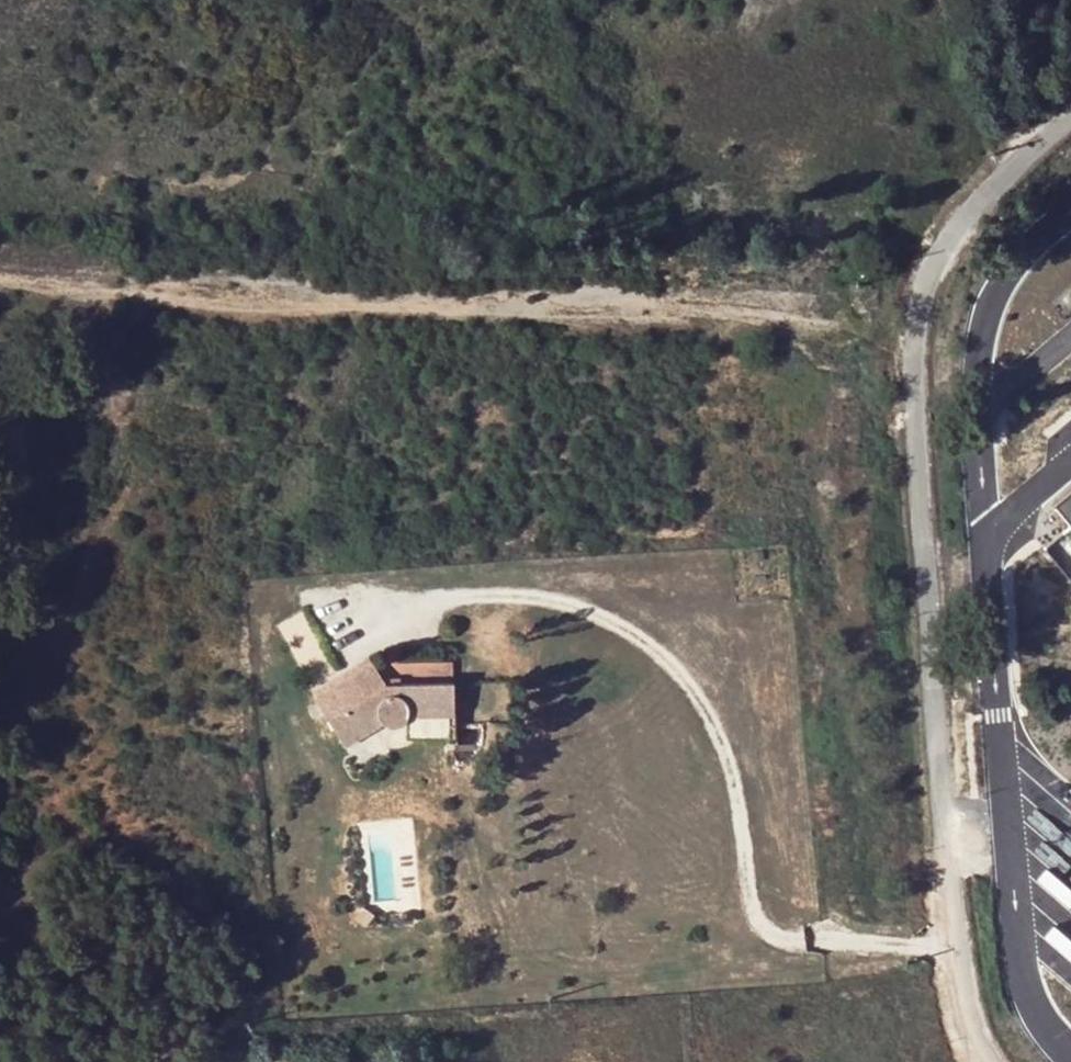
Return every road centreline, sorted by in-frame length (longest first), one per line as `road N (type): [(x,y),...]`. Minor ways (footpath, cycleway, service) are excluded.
road 1 (residential): [(997,1061),(961,960),(913,304),(935,266),(1013,177),(1070,125)]

